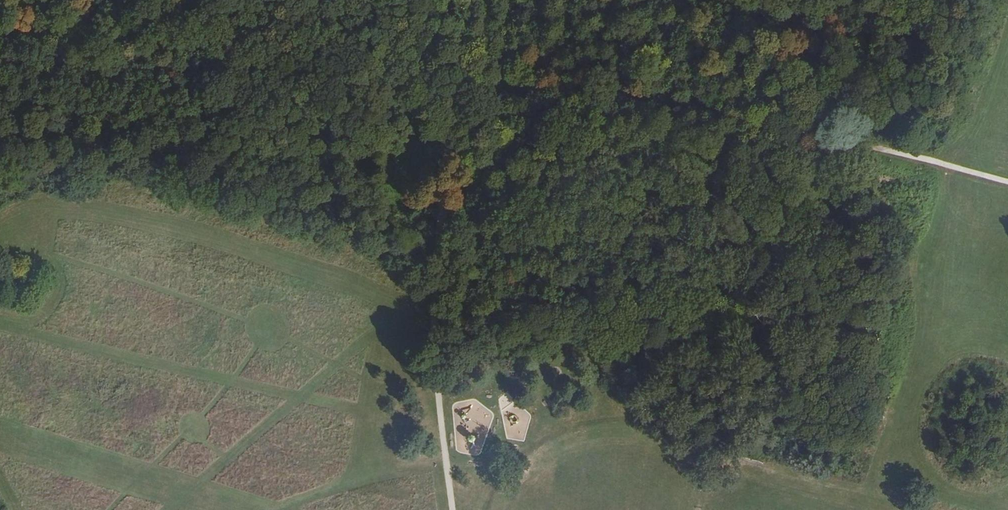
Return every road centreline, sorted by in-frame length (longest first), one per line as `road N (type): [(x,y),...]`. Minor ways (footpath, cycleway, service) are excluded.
road 1 (track): [(1007,182),(537,67)]
road 2 (track): [(0,36),(125,21),(304,73),(467,93)]
road 3 (track): [(453,509),(435,304),(447,162),(467,93)]
road 4 (track): [(657,0),(537,67),(467,93)]

